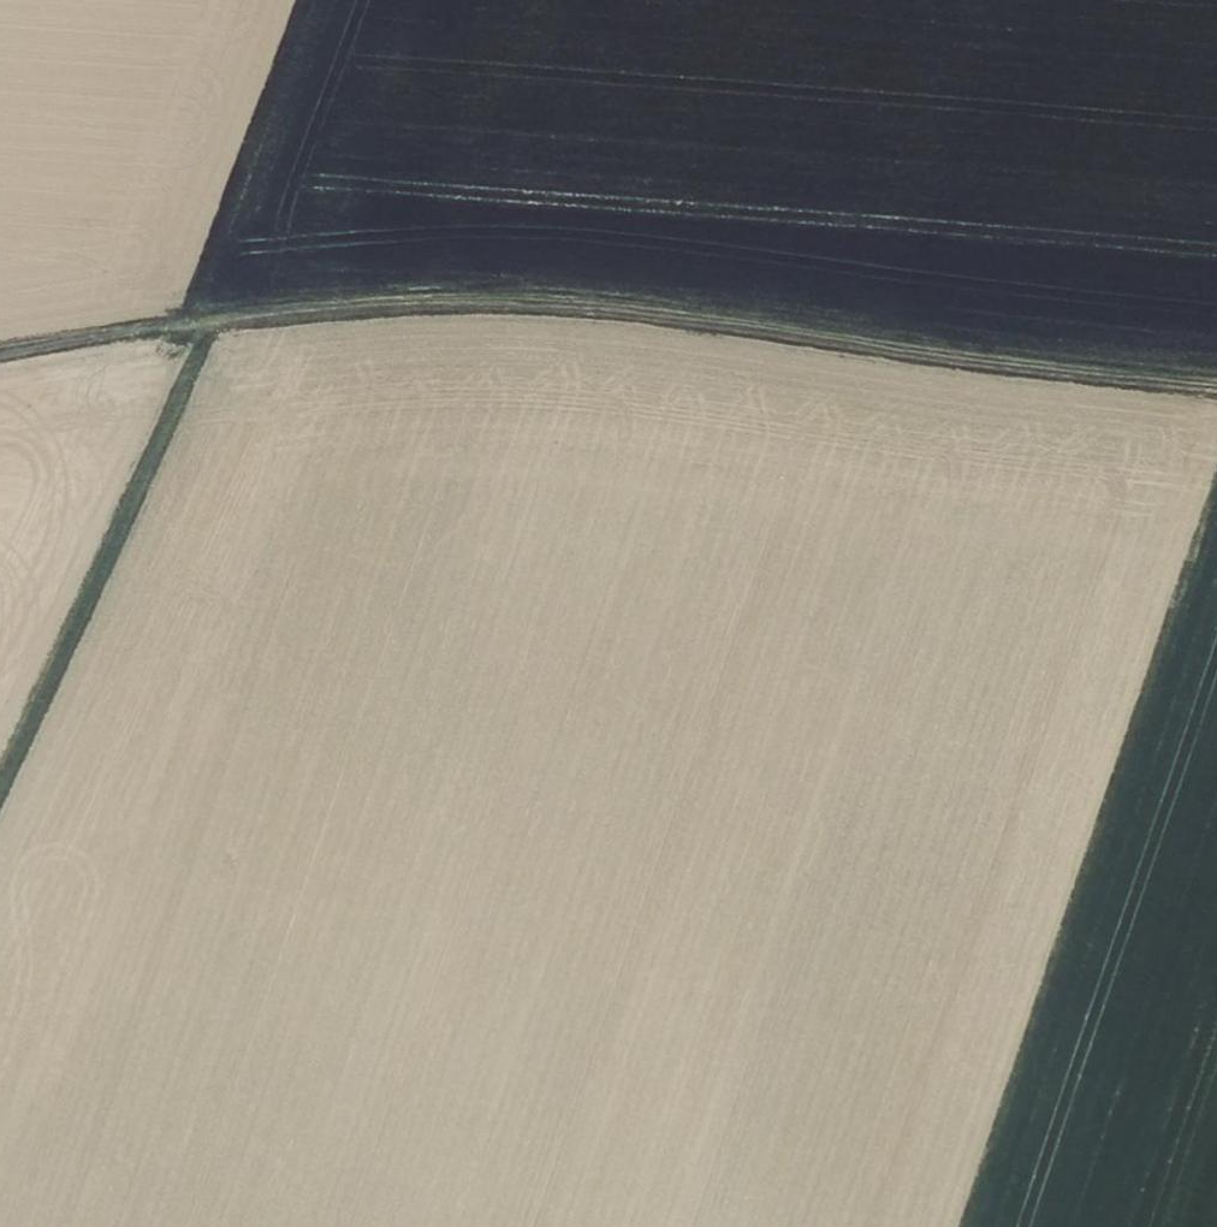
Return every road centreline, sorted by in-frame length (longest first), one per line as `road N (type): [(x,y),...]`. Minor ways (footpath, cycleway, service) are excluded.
road 1 (track): [(1216,381),(799,322),(520,301),(214,320)]
road 2 (track): [(214,320),(0,753)]
road 3 (track): [(214,320),(0,360)]

